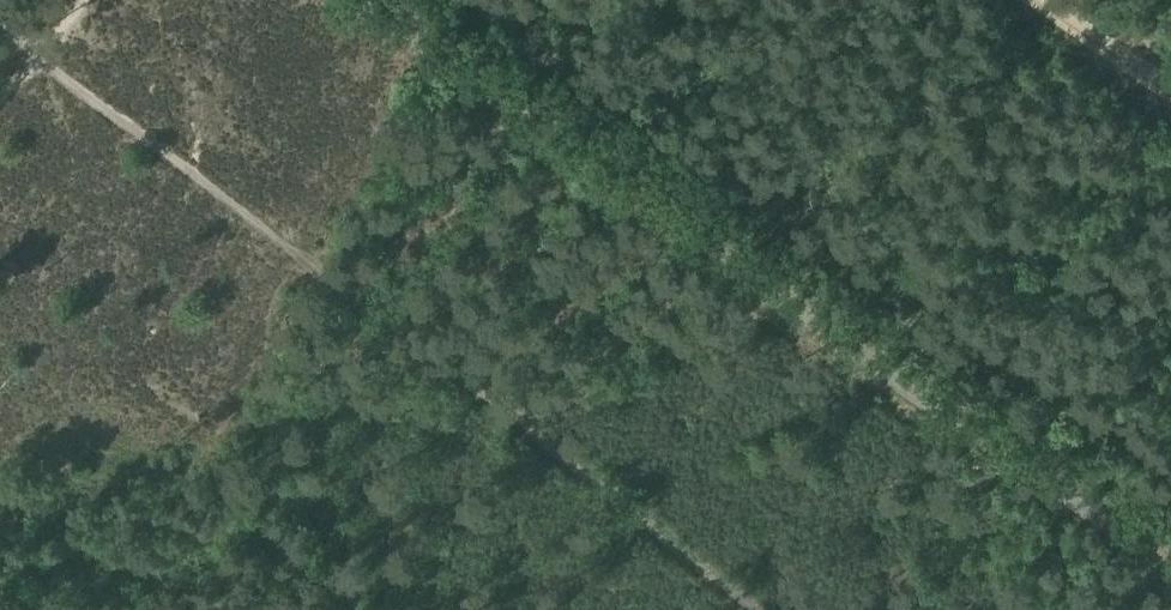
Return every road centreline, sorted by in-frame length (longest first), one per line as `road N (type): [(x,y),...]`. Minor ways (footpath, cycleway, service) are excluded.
road 1 (unclassified): [(1170,539),(396,0)]

